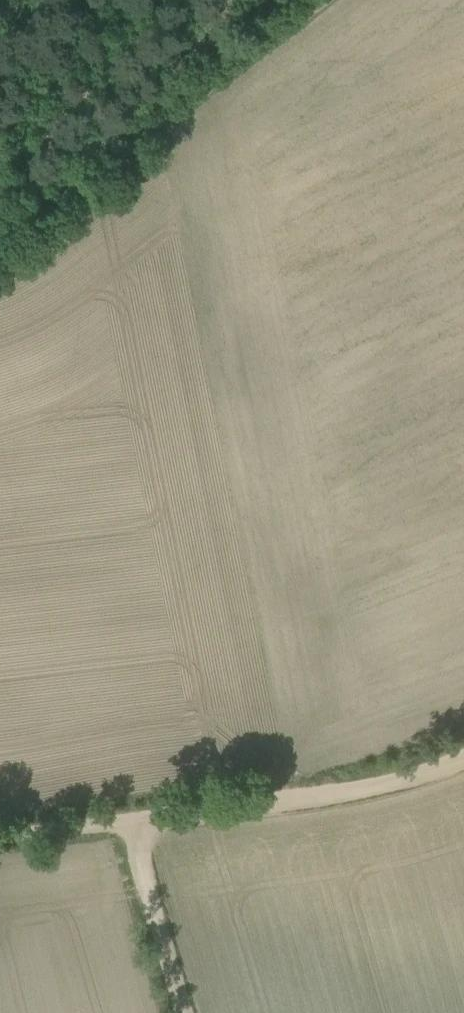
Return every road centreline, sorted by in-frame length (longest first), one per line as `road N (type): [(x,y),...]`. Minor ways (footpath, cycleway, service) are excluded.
road 1 (track): [(463,748),(356,788),(0,833)]
road 2 (track): [(324,0),(0,228)]
road 3 (unclassified): [(183,1012),(127,817)]
road 4 (track): [(0,171),(33,132),(100,0)]

